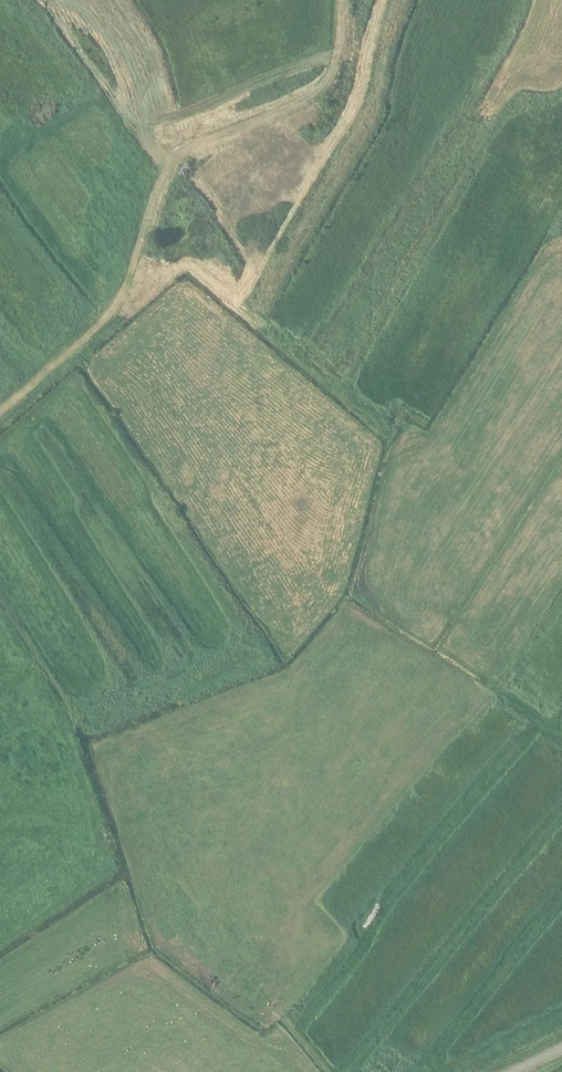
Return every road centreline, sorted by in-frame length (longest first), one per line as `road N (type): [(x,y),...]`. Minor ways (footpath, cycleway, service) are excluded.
road 1 (track): [(0,411),(113,307),(176,159),(326,81),(338,53),(342,0)]

